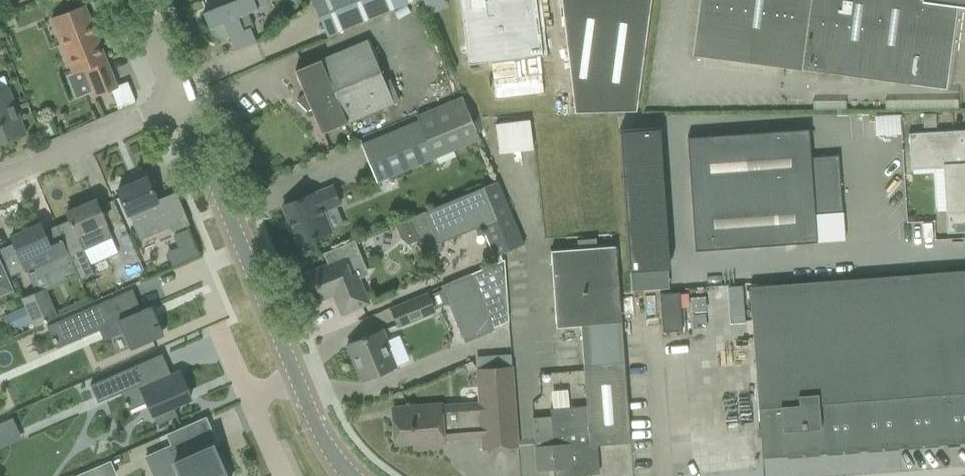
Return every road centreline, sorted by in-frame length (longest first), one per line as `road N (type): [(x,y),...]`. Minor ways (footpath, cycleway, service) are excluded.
road 1 (unclassified): [(299,377),(181,105)]
road 2 (residential): [(0,183),(181,105)]

